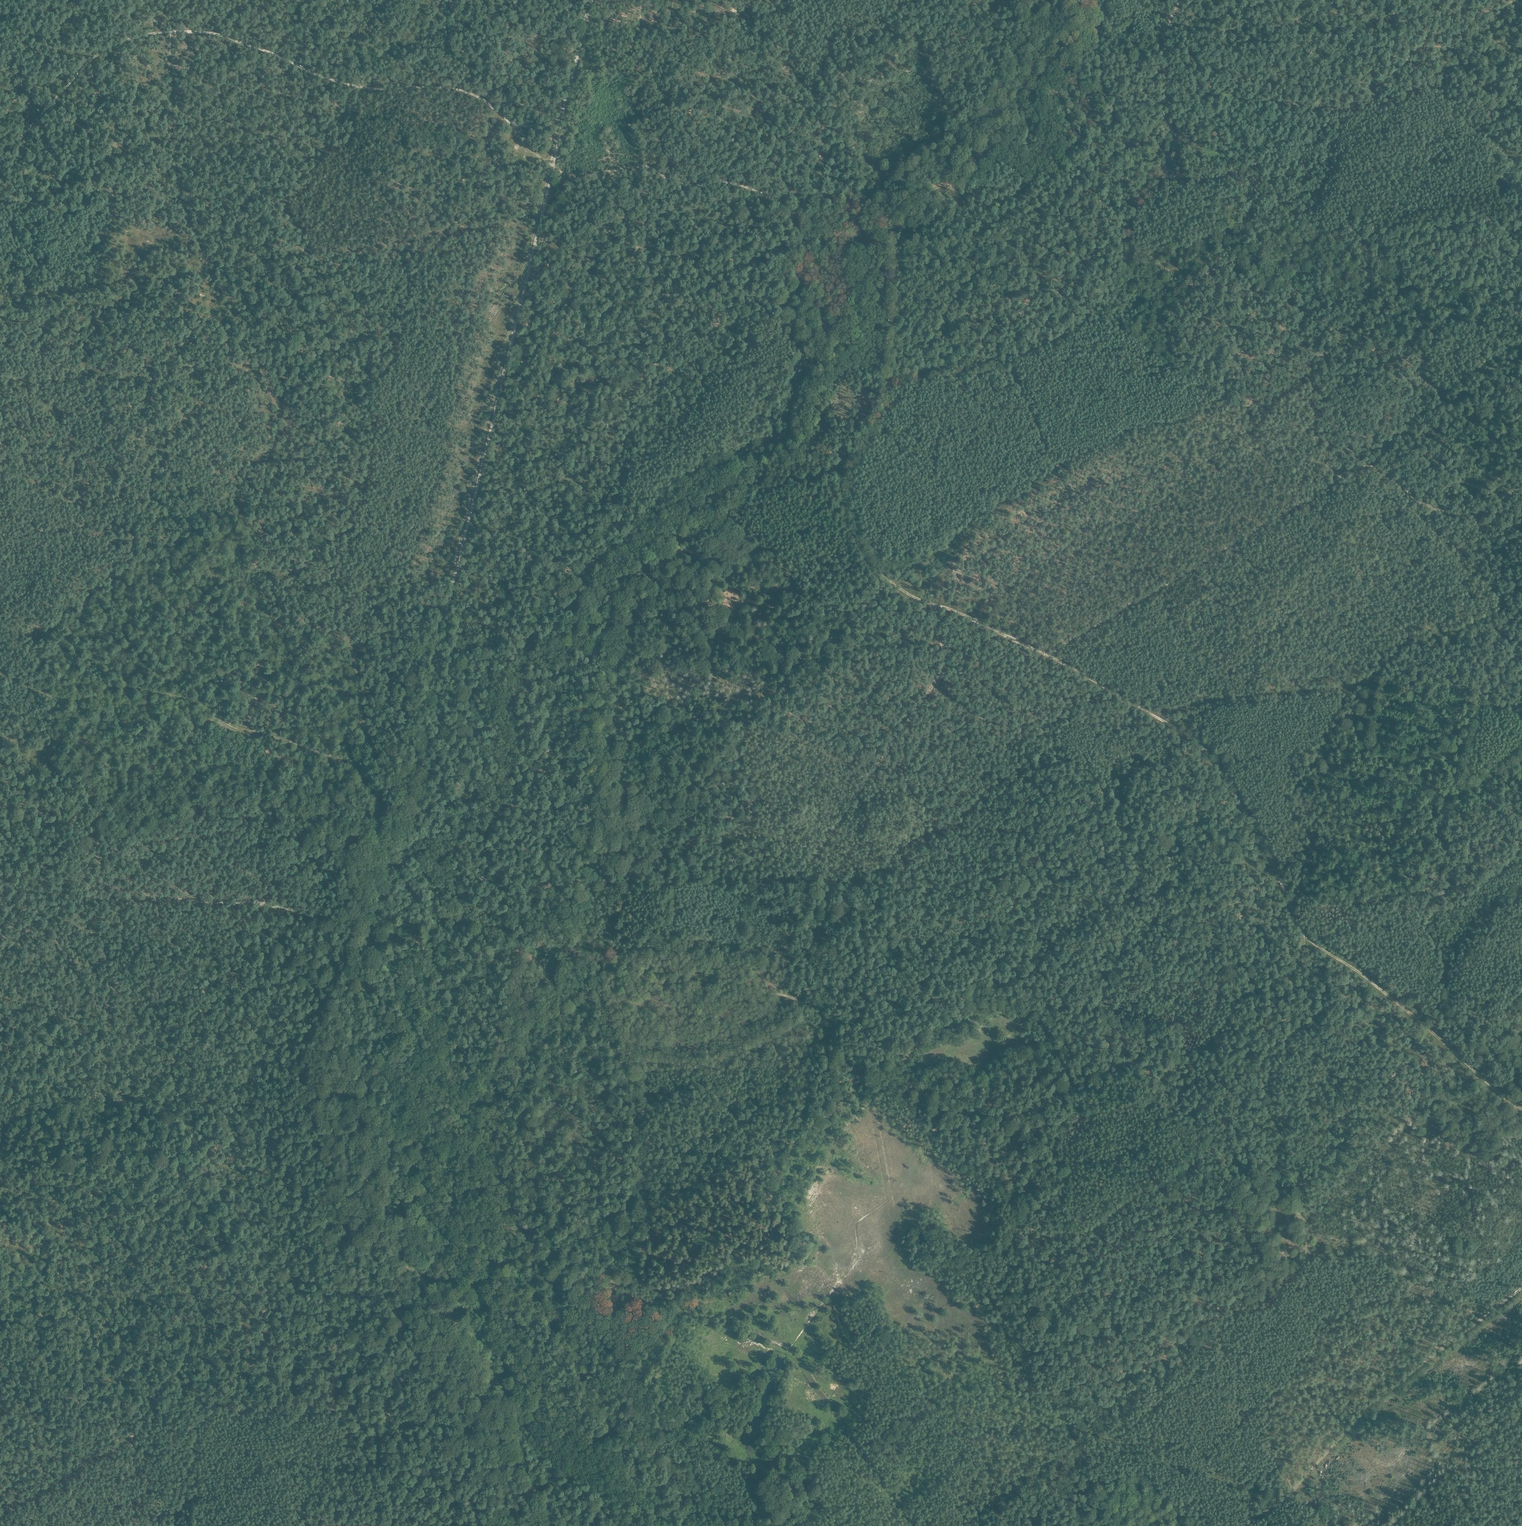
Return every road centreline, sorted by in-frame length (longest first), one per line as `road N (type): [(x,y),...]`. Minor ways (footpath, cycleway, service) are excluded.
road 1 (track): [(362,770),(336,527),(183,206),(172,144),(171,32)]
road 2 (track): [(553,166),(391,849)]
road 3 (track): [(604,996),(600,975),(610,971),(805,1002),(820,992),(838,932),(807,894),(803,871),(941,671),(935,606)]
road 4 (track): [(380,899),(340,1102),(543,1525)]
road 5 (track): [(1048,655),(1356,468),(1379,468),(1424,504),(1450,513),(1475,513),(1521,488)]
road 6 (track): [(935,606),(1048,655),(1199,744),(1257,833),(1306,937)]
road 7 (track): [(908,194),(889,222),(882,373),(840,493),(849,524),(875,562),(905,591),(935,606)]
road 8 (track): [(553,166),(472,93),(351,85),(222,36),(171,32)]
road 9 (track): [(1293,1491),(1379,1398),(1521,1288)]
road 10 (track): [(1306,937),(1521,1108)]
road 11 (track): [(803,193),(679,183),(644,166),(577,178),(553,166)]
road 12 (track): [(1039,0),(1033,63),(1014,98),(908,194)]
road 13 (track): [(171,32),(122,41),(97,55),(0,156)]
road 14 (track): [(592,0),(553,166)]

